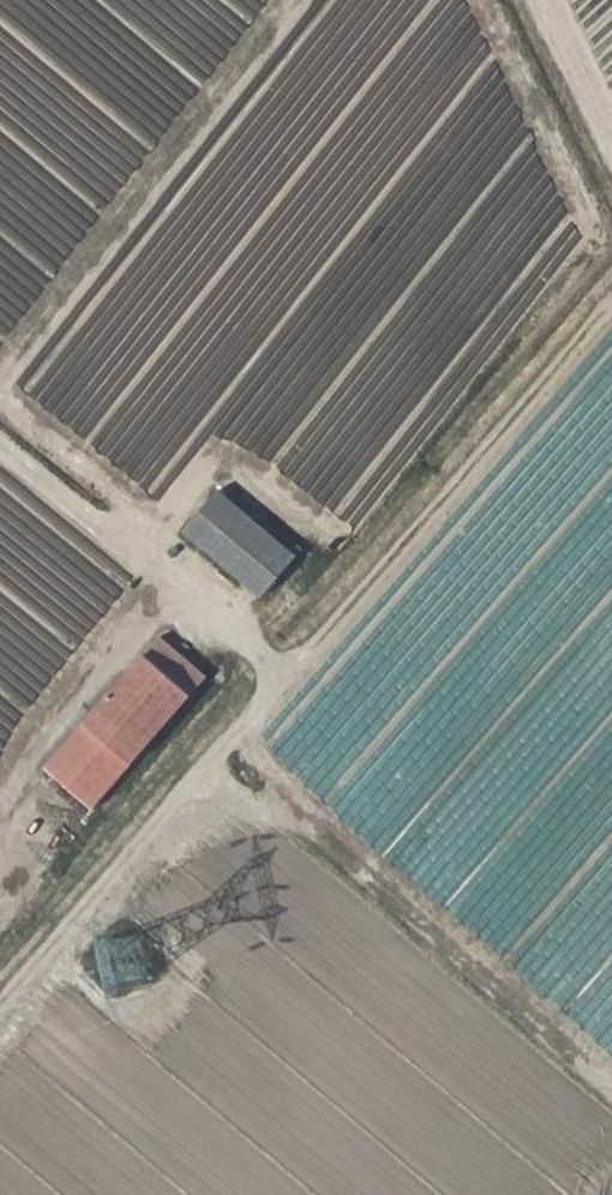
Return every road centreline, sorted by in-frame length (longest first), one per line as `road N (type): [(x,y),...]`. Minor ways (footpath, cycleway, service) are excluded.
road 1 (track): [(0,431),(287,671),(611,302)]
road 2 (track): [(287,671),(0,997)]
road 3 (track): [(541,0),(611,143)]

